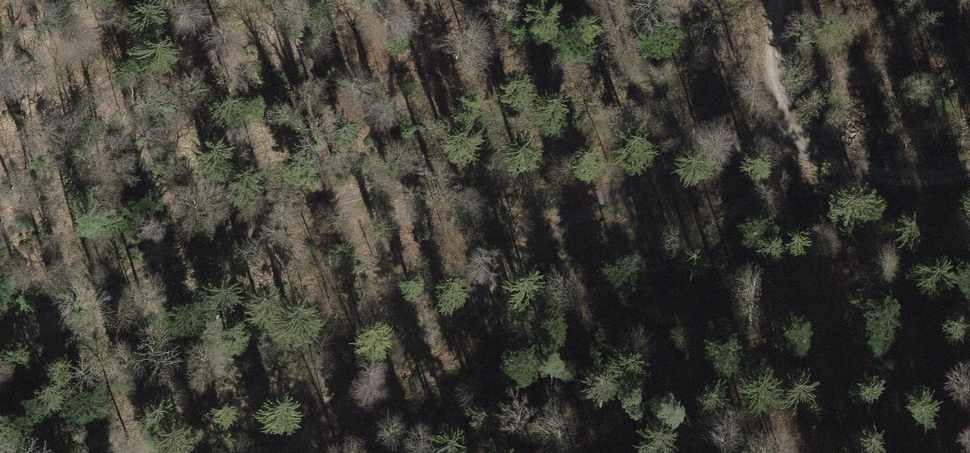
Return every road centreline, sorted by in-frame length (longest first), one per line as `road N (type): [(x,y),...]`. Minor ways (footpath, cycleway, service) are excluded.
road 1 (track): [(0,349),(143,276),(311,214),(782,79)]
road 2 (track): [(805,139),(655,181),(564,238),(294,452)]
road 3 (track): [(782,79),(782,114),(805,139),(877,179),(969,165)]

